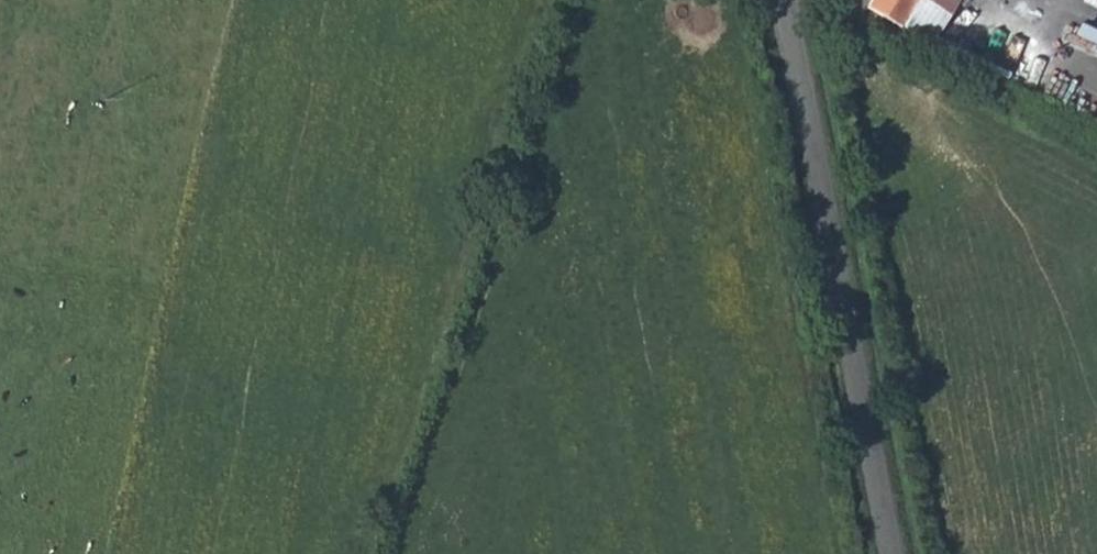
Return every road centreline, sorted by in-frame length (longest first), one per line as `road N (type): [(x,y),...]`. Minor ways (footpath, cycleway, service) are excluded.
road 1 (residential): [(783,0),(892,553)]

